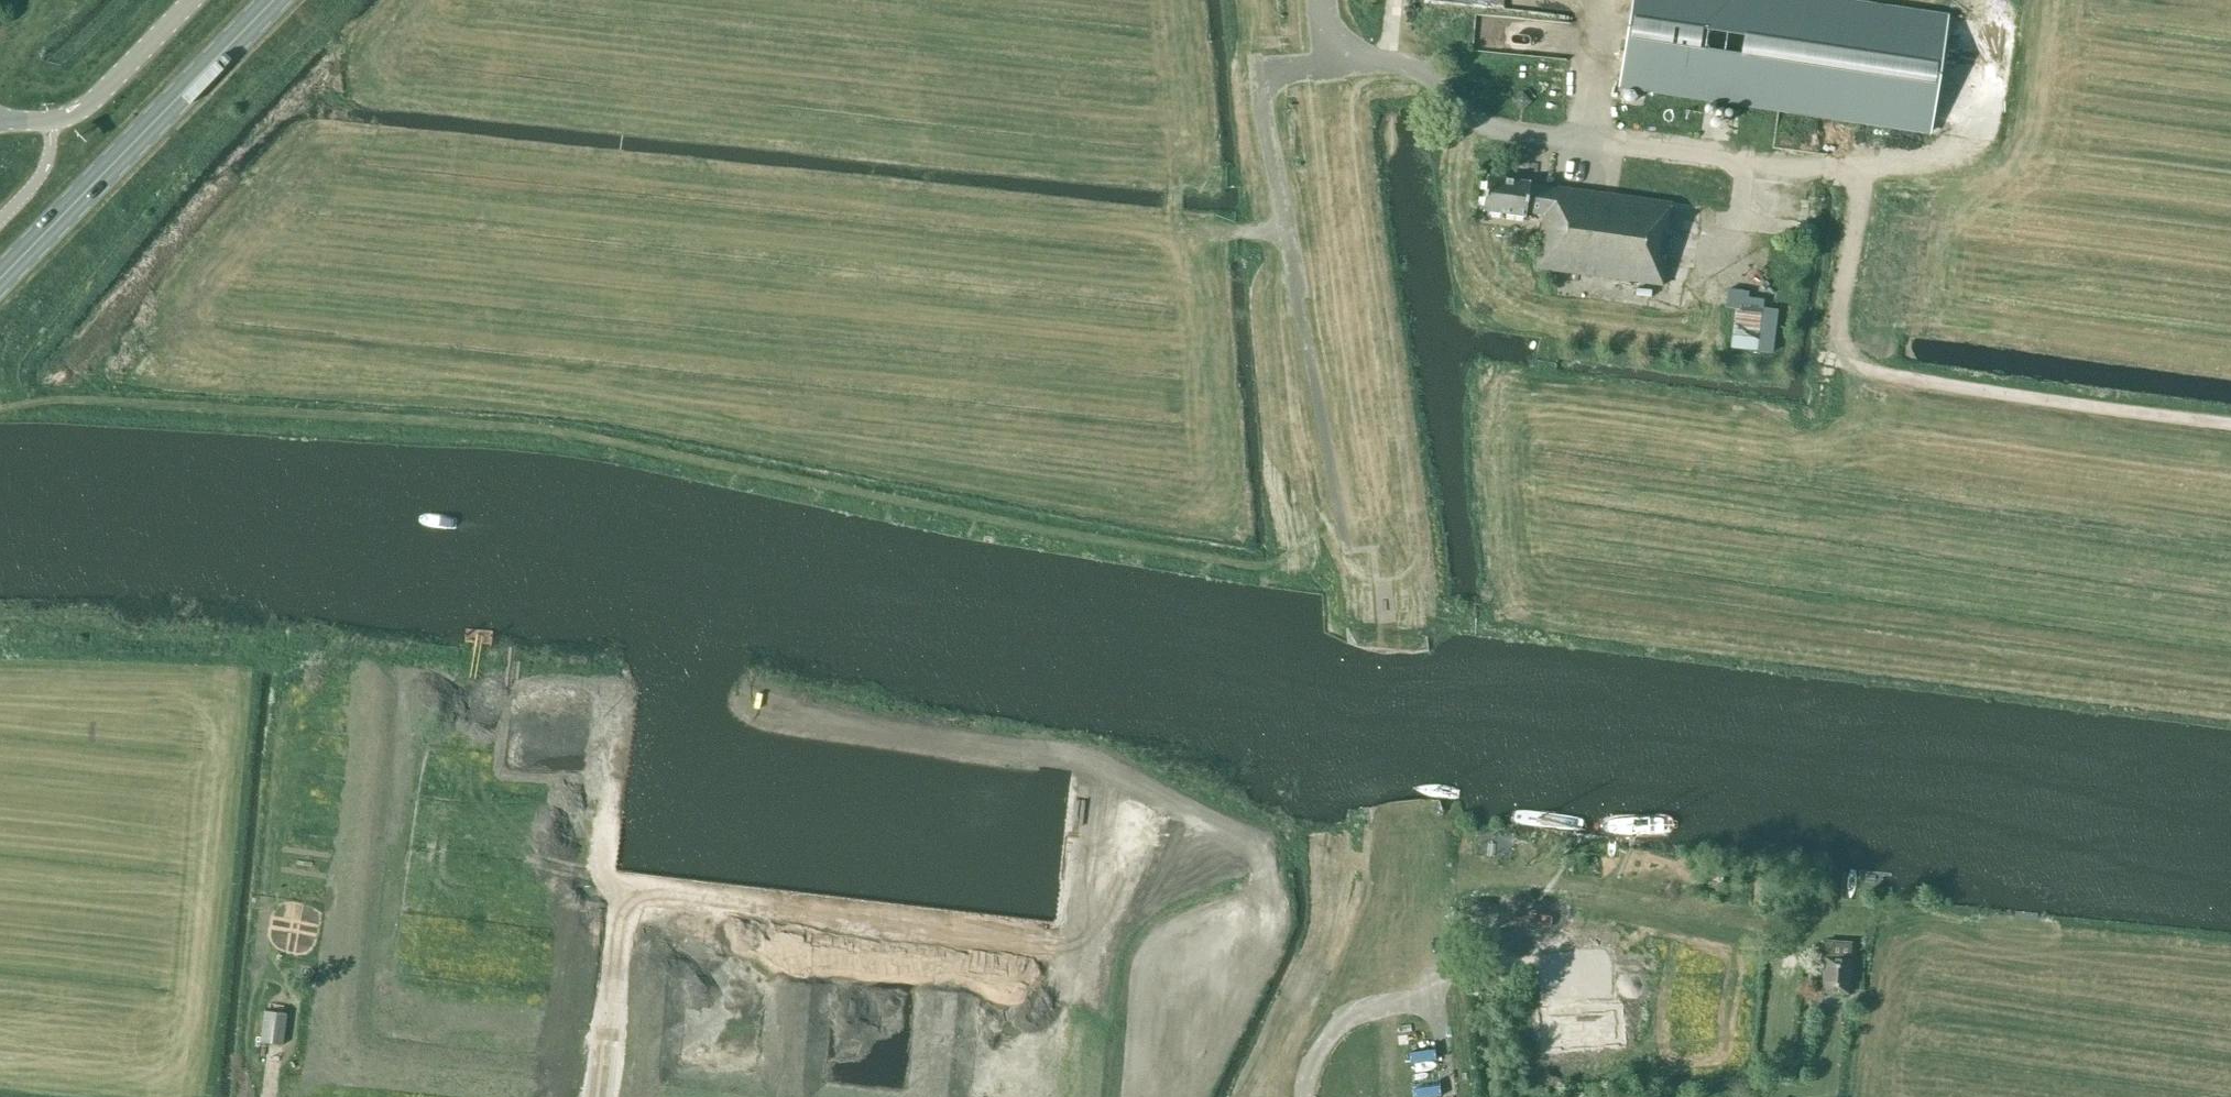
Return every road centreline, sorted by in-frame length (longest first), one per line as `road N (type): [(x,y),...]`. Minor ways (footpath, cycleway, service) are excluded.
road 1 (track): [(1861,178),(1835,319),(1842,347),(1862,360),(2230,429)]
road 2 (primary): [(274,0),(0,279)]
road 3 (unclassified): [(0,119),(50,120),(88,105),(193,0)]

